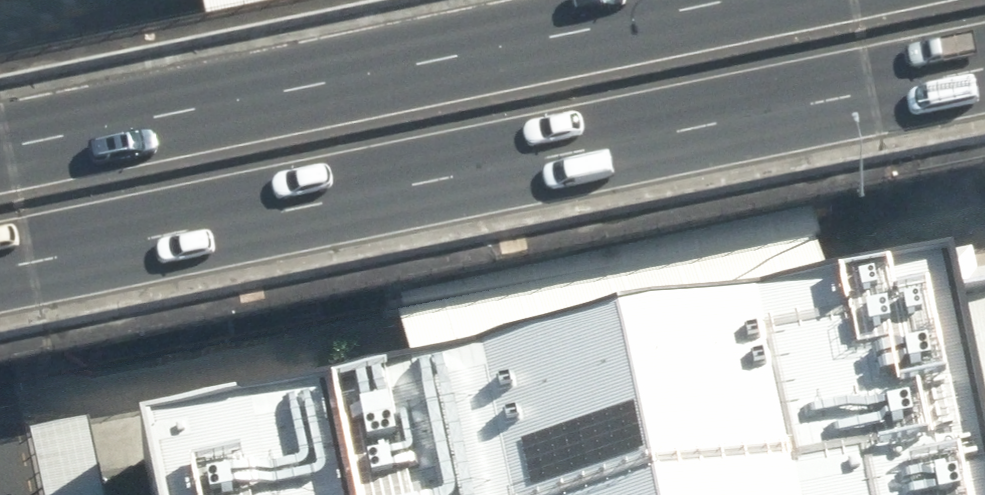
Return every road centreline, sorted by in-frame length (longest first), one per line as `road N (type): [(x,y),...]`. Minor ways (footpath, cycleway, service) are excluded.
road 1 (primary): [(984,106),(0,299)]
road 2 (primary): [(0,161),(883,0)]

